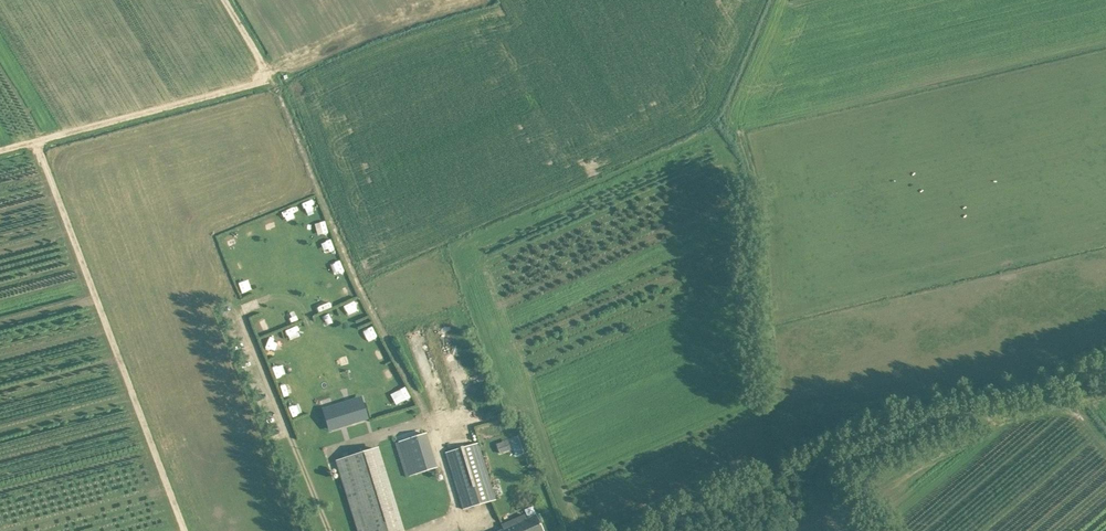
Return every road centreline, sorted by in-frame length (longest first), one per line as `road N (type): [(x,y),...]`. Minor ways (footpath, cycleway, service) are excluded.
road 1 (track): [(637,530),(929,417),(1105,373)]
road 2 (track): [(978,405),(980,435),(883,509),(899,530)]

